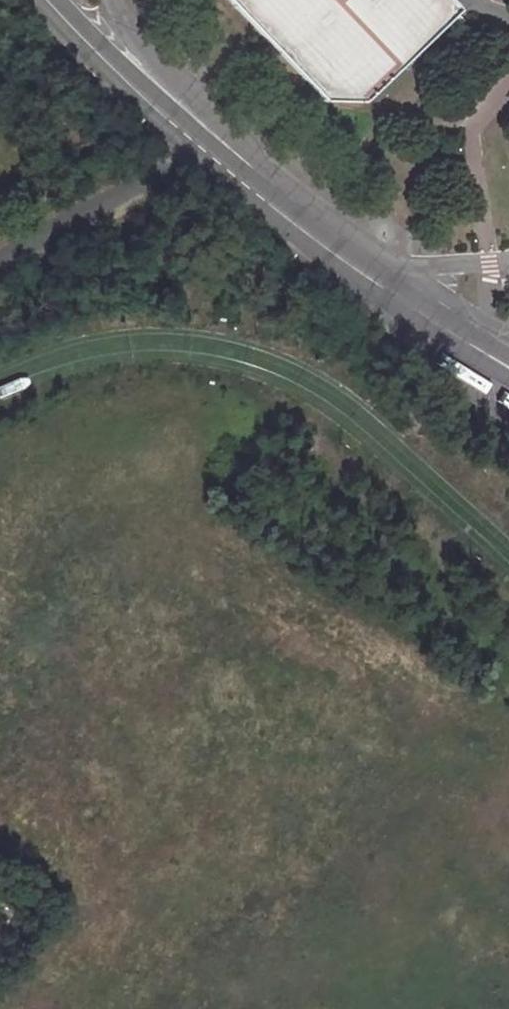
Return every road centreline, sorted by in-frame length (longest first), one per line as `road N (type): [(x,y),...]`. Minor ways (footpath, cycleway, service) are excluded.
road 1 (secondary): [(35,0),(190,152),(325,258),(508,379)]
road 2 (secondary): [(508,352),(172,111),(61,0)]

